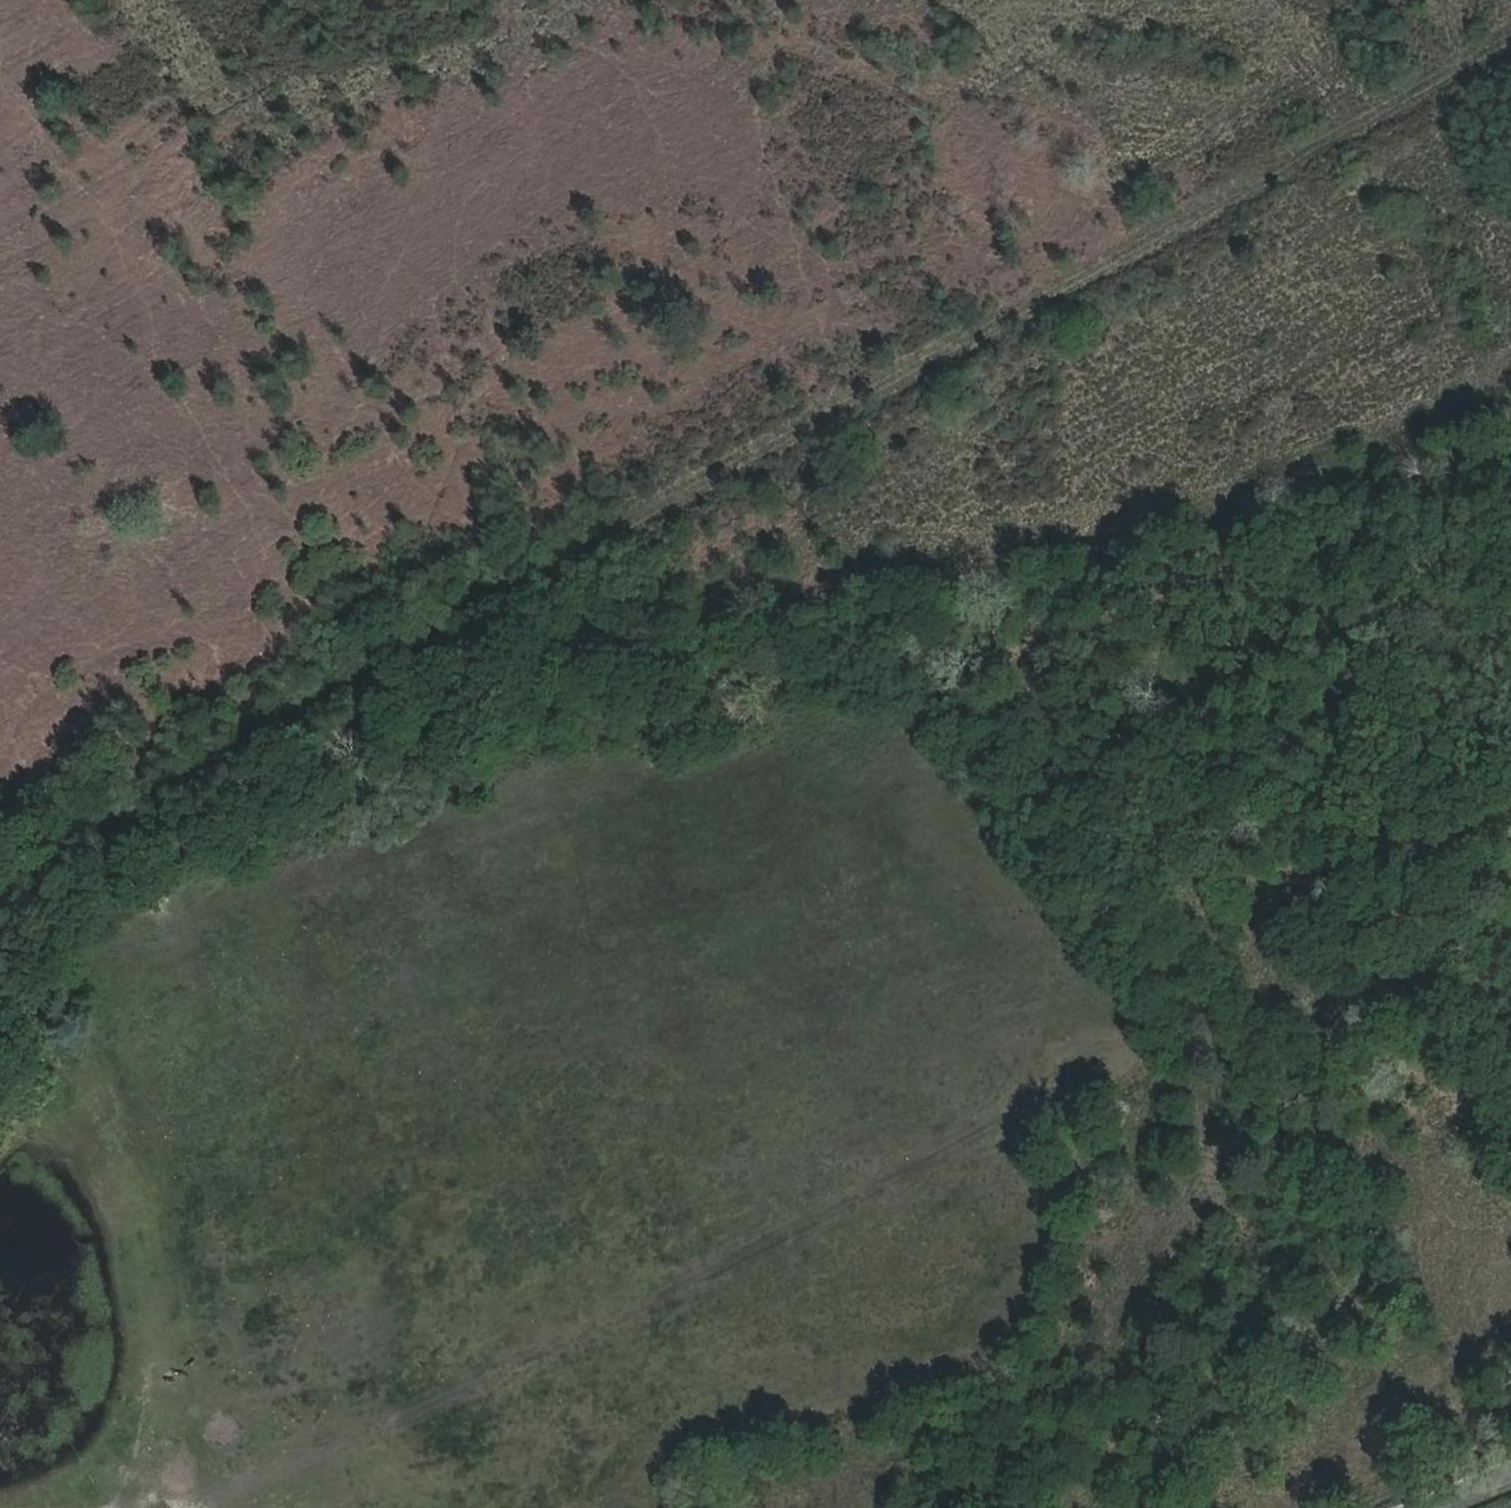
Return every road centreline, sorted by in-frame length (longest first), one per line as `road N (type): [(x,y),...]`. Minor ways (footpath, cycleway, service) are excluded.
road 1 (track): [(0,877),(481,620),(660,511),(1510,35)]

